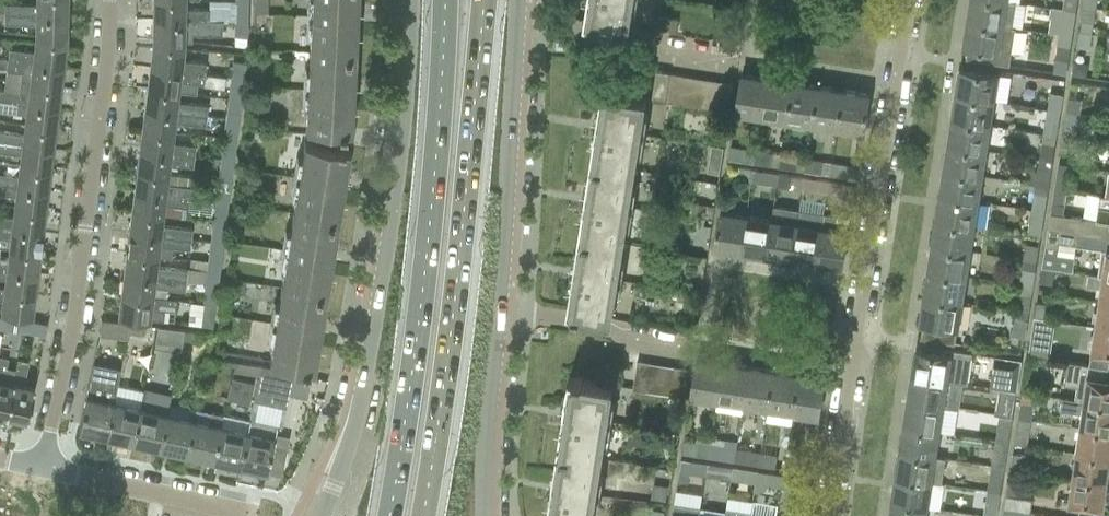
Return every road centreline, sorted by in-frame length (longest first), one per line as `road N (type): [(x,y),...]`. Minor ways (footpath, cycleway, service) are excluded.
road 1 (tertiary): [(399,0),(371,380),(362,426),(324,515)]
road 2 (residential): [(911,0),(832,515)]
road 3 (primary): [(423,515),(469,183),(484,0)]
road 4 (primary): [(443,0),(434,175),(390,515)]
road 5 (tertiary): [(485,515),(521,0)]
road 6 (residential): [(43,468),(72,326),(109,0)]
road 7 (residential): [(249,515),(43,468)]

